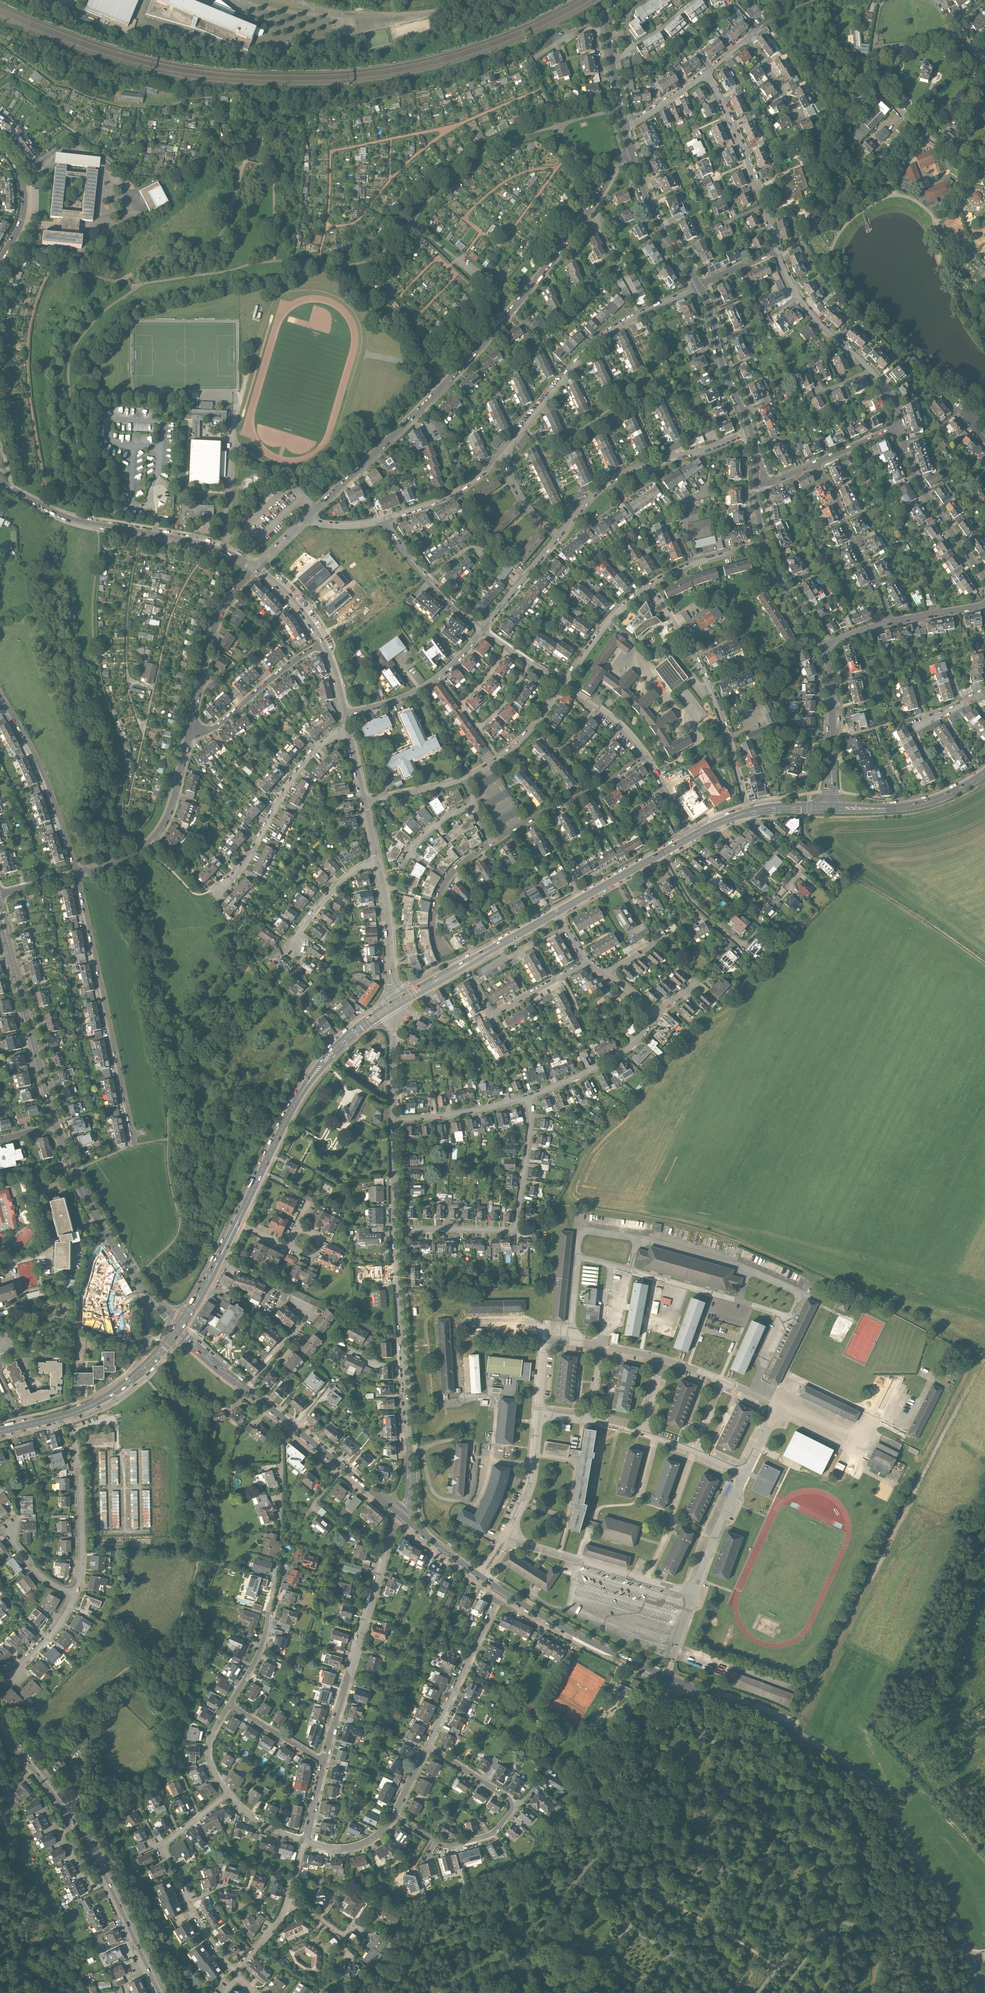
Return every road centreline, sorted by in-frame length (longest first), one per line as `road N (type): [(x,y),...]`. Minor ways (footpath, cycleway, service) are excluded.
road 1 (tertiary): [(501,1591),(604,1649),(788,1728),(868,1780),(954,1924),(980,1992)]
road 2 (residential): [(632,155),(616,165),(564,244),(479,348),(307,518)]
road 3 (track): [(546,99),(540,91),(448,130),(330,152),(320,263)]
road 4 (primary): [(0,1725),(88,1841),(162,1992)]
road 5 (residential): [(396,1229),(410,1494),(398,1513)]
road 6 (residential): [(66,1415),(77,1456),(80,1578),(64,1617),(16,1675)]
road 7 (residential): [(77,873),(135,1144)]
road 8 (residential): [(0,482),(67,518),(210,545),(256,568)]
road 9 (primary): [(237,1222),(311,1078),(393,1005)]
road 10 (residential): [(324,1762),(398,1513)]
road 11 (residential): [(699,285),(592,346),(511,446)]
road 12 (residential): [(528,1097),(513,1230),(396,1229)]
road 13 (residential): [(649,587),(709,685),(747,812)]
road 14 (residential): [(428,1746),(509,1799),(511,1813),(492,1833),(443,1845),(394,1816)]
road 15 (residential): [(588,960),(653,1014),(625,1051),(528,1097)]
road 16 (residential): [(559,538),(619,476),(751,430)]
road 17 (tertiary): [(57,1124),(0,909)]
road 18 (residential): [(778,251),(799,297),(880,377),(902,424)]
road 19 (residential): [(349,731),(307,758),(220,891)]
road 20 (residential): [(191,730),(165,826),(128,859),(77,873)]
road 21 (residential): [(0,690),(33,748),(77,873)]
road 22 (residential): [(705,74),(749,162),(778,251)]
road 23 (primary): [(393,1005),(558,912)]
road 24 (tertiary): [(144,1288),(88,1199),(57,1124)]
road 25 (residential): [(256,568),(215,627),(191,730)]
road 26 (residential): [(814,464),(831,485),(889,621)]
road 27 (residential): [(902,424),(919,480),(984,575)]
road 28 (residential): [(428,1746),(501,1591)]
road 29 (residential): [(484,630),(425,687),(346,713)]
road 30 (tertiary): [(822,647),(832,691),(831,808)]
road 31 (track): [(327,227),(354,224),(390,179),(448,130)]
road 32 (track): [(461,260),(483,233),(501,245),(564,162)]
road 33 (residential): [(322,643),(218,726),(191,730)]
road 34 (primary): [(831,808),(915,805),(984,773)]
road 35 (track): [(458,258),(450,266),(437,257),(402,295),(421,314),(458,275)]
road 36 (tertiary): [(699,285),(751,430)]
road 37 (residential): [(881,0),(872,42),(878,86),(924,133)]
road 38 (residential): [(233,1970),(289,1901),(305,1841)]
road 39 (tertiary): [(281,1418),(398,1513)]
road 40 (residential): [(484,630),(421,569),(385,520)]
road 41 (residential): [(511,446),(463,489),(385,520)]
road 42 (tertiary): [(632,155),(653,213),(699,285)]
road 43 (residential): [(378,862),(393,1005)]
road 44 (residential): [(466,779),(518,743),(564,685)]
road 45 (residential): [(528,1097),(394,1119)]
road 46 (residential): [(494,843),(442,889),(433,926),(443,951)]
road 47 (residential): [(564,685),(621,609),(649,587)]
road 48 (track): [(558,168),(523,173),(490,194),(467,217),(483,233)]
road 49 (tertiary): [(398,1513),(501,1591)]
road 50 (primary): [(581,899),(692,836)]
road 51 (residential): [(647,755),(536,817)]
road 52 (residential): [(0,145),(16,166),(25,203),(0,260)]
road 53 (residential): [(649,587),(765,543)]
road 54 (primary): [(178,1328),(237,1222)]
road 55 (residential): [(378,862),(349,875),(293,943)]

